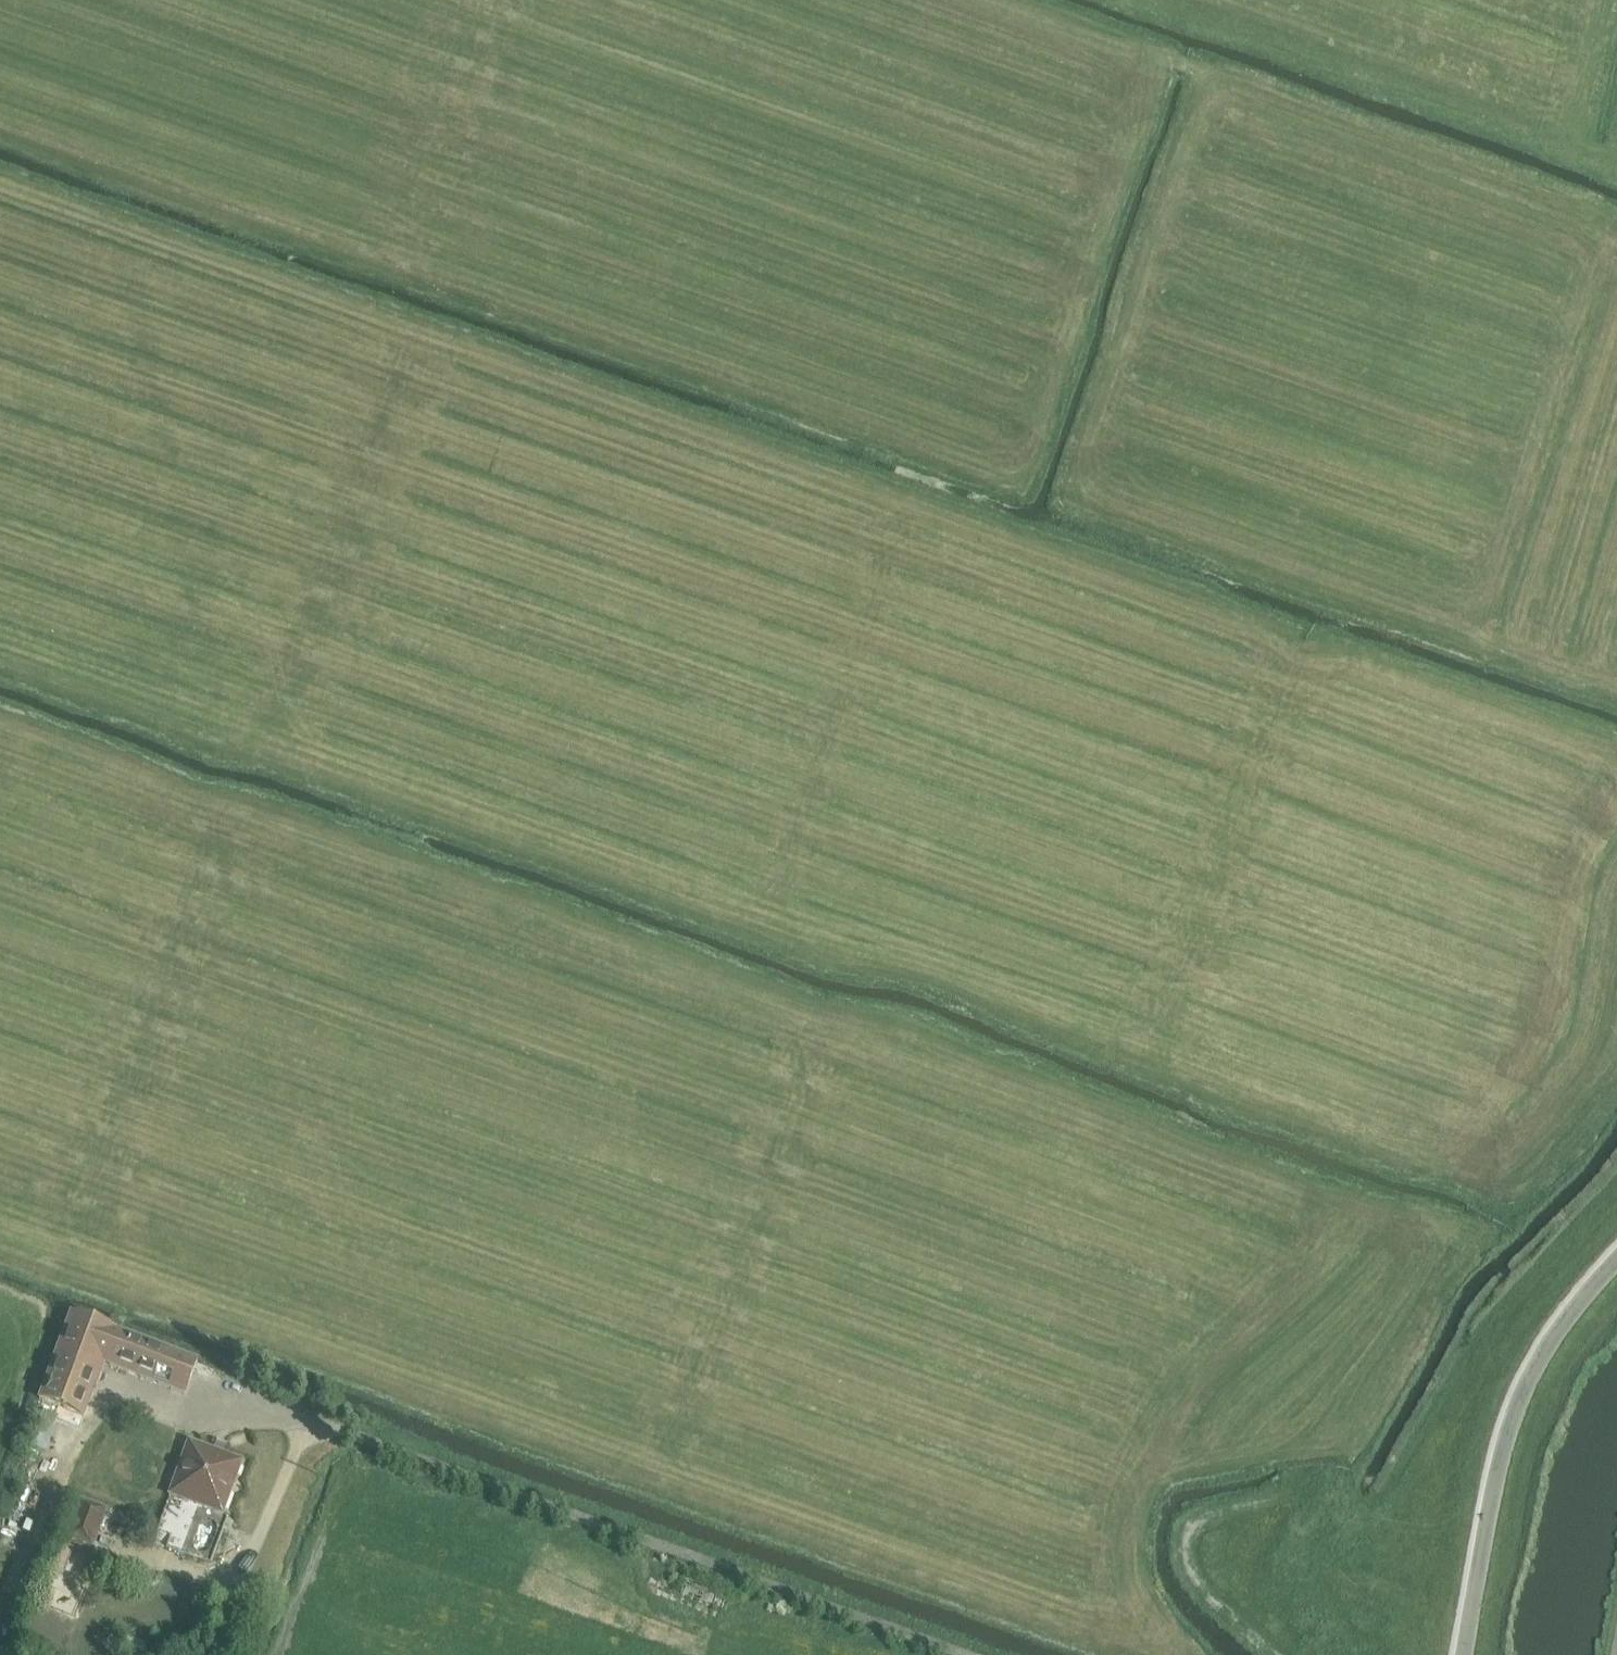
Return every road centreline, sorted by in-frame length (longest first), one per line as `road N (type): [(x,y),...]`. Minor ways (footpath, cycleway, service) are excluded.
road 1 (track): [(1616,222),(994,0)]
road 2 (tertiary): [(1471,1654),(1514,1420),(1567,1316),(1616,1263)]

